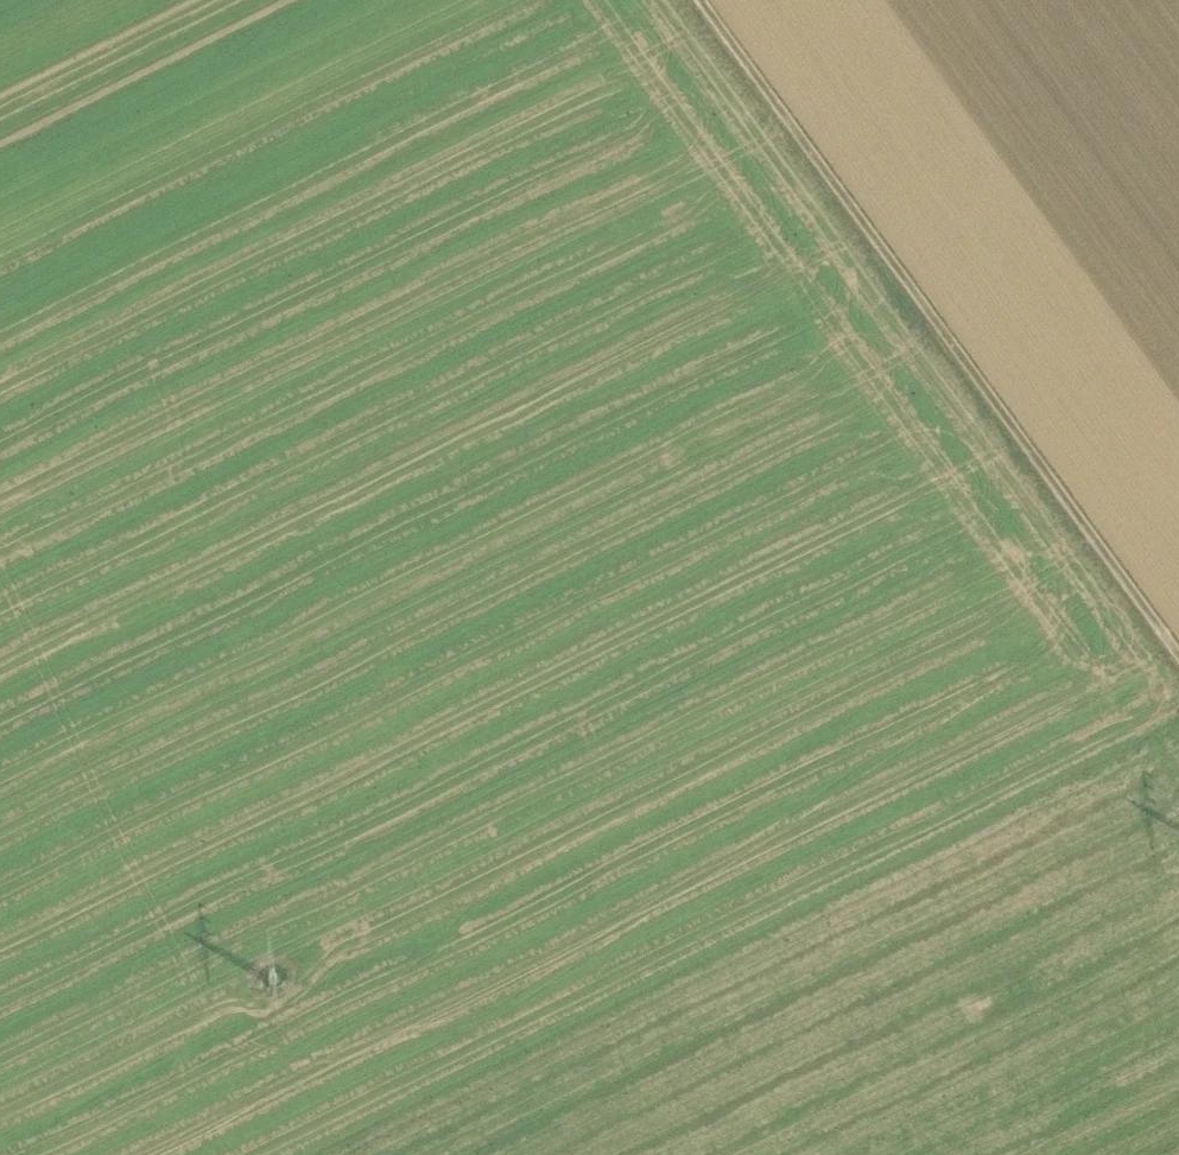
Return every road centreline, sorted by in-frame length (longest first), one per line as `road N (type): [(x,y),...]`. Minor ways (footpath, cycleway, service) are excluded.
road 1 (track): [(713,0),(1178,644)]

